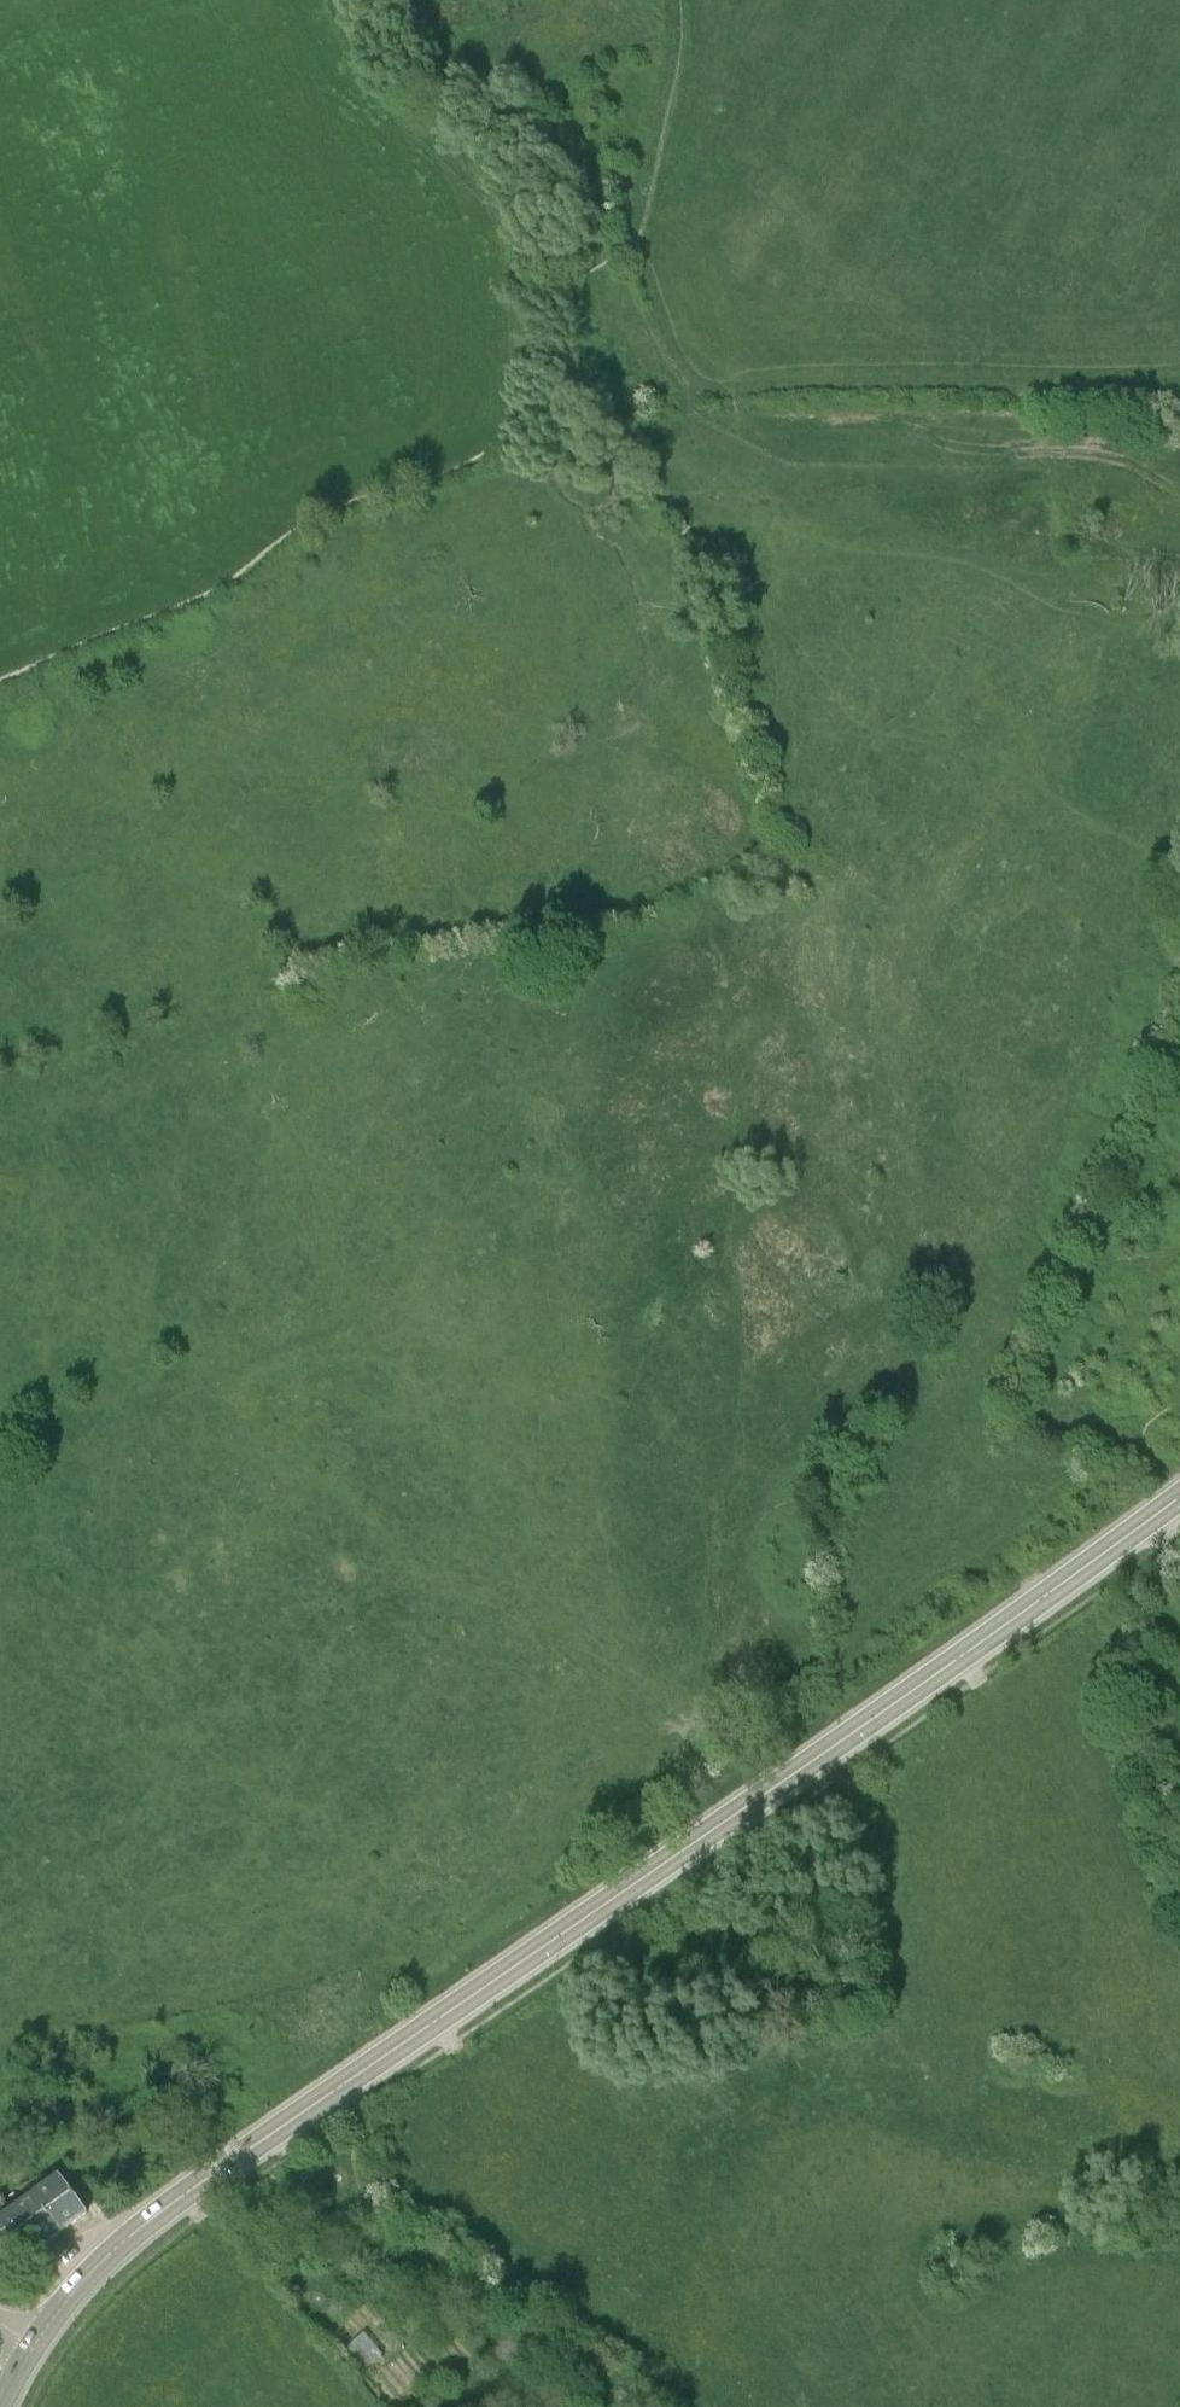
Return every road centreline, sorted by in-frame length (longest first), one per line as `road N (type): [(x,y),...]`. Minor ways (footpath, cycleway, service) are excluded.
road 1 (secondary): [(34,2345),(92,2272),(181,2198),(836,1746),(1179,1497)]

